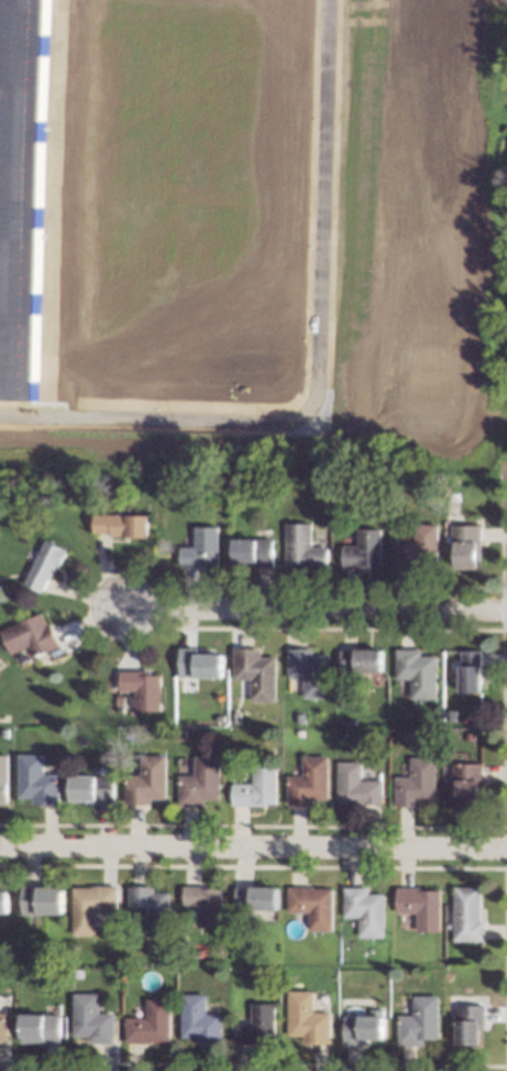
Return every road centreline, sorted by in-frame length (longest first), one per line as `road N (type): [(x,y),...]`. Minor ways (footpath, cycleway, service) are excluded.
road 1 (residential): [(0,844),(506,846)]
road 2 (residential): [(129,613),(506,611)]

